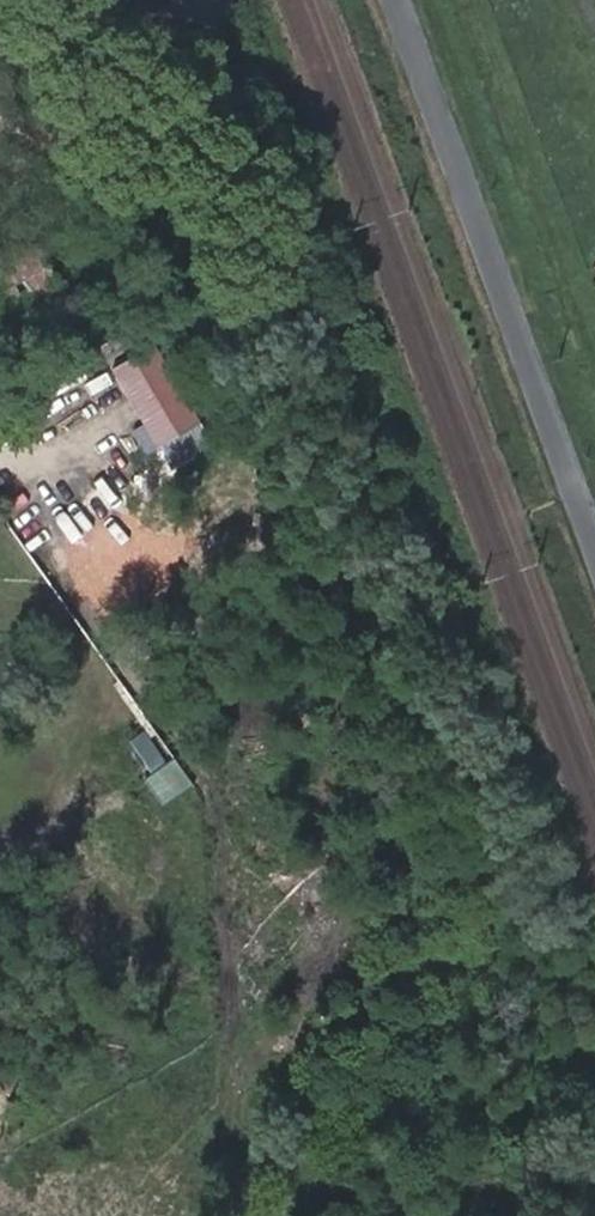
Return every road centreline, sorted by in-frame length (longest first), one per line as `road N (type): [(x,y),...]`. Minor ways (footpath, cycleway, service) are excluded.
road 1 (unclassified): [(399,0),(594,515)]

